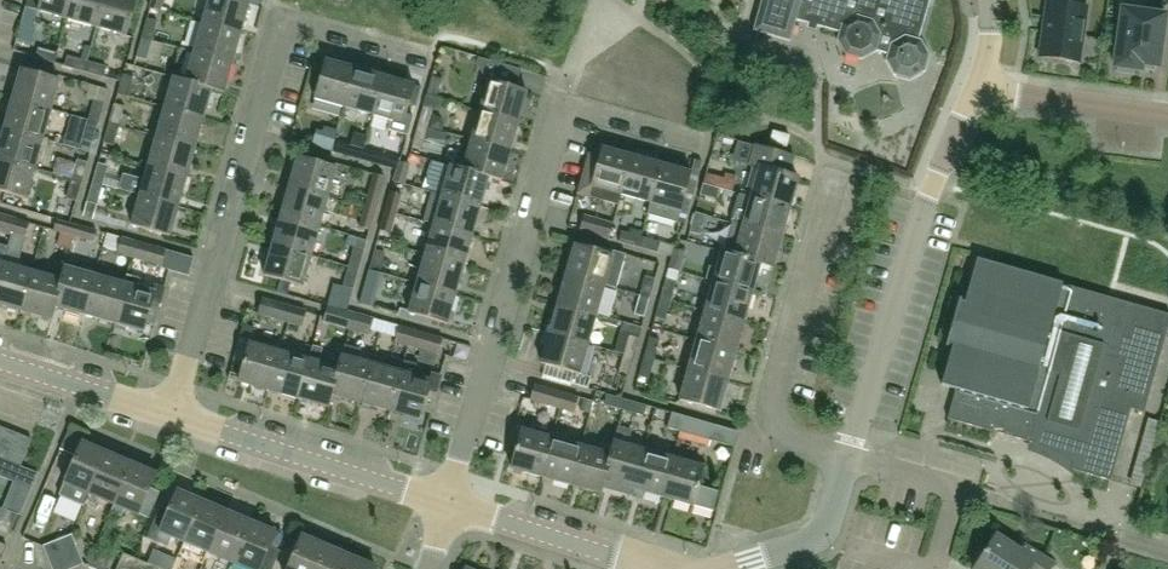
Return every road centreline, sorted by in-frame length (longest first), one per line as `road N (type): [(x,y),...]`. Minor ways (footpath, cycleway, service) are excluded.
road 1 (residential): [(174,415),(284,18),(424,56)]
road 2 (residential): [(451,503),(564,103),(699,141)]
road 3 (unclassified): [(847,456),(929,188),(976,89)]
road 4 (residential): [(847,456),(783,437),(769,415),(837,162)]
road 5 (residential): [(451,503),(174,415)]
road 6 (residential): [(1167,552),(958,488)]
road 7 (residential): [(653,568),(451,503)]
road 8 (residential): [(976,89),(1167,114)]
road 9 (unclassified): [(716,568),(820,533),(847,456)]
road 10 (residential): [(174,415),(0,362)]

